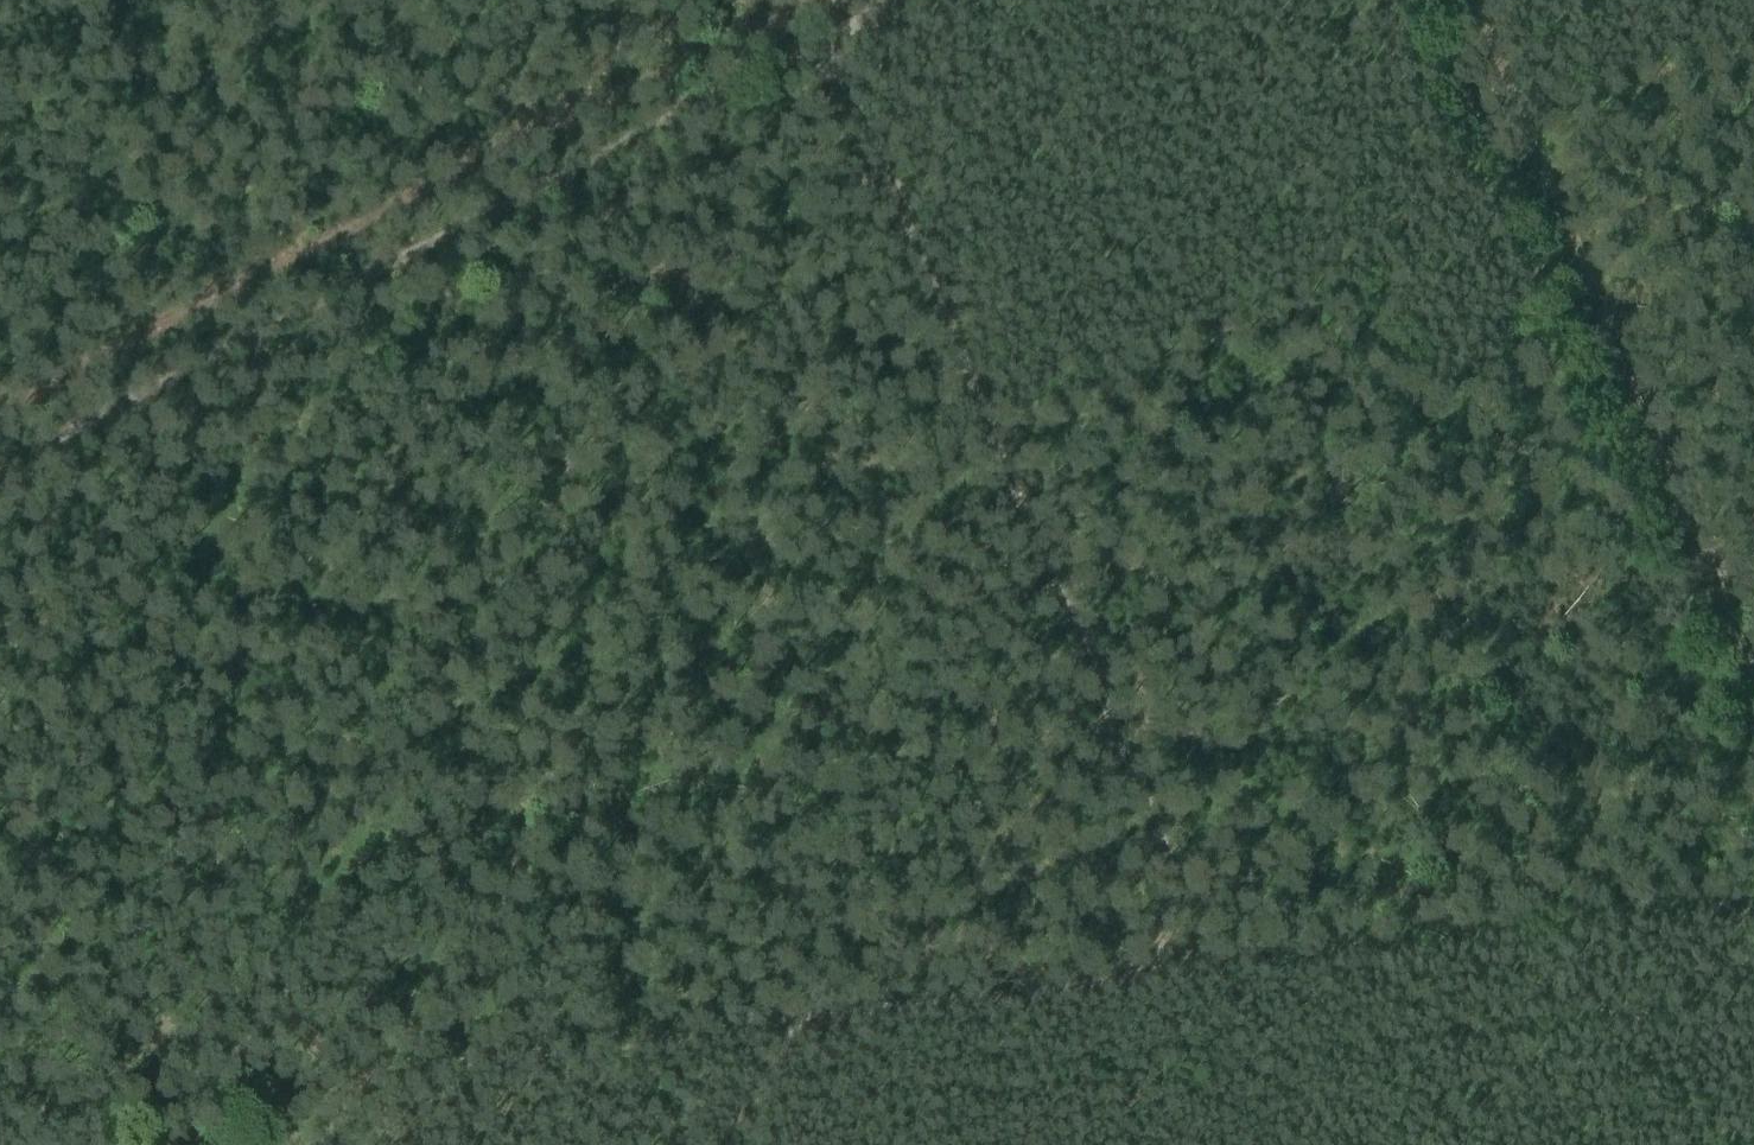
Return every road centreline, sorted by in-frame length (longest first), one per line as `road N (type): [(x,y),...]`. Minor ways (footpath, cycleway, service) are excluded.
road 1 (track): [(824,41),(1163,833),(1181,892),(1168,934),(1149,959),(1112,981),(374,1075),(343,1091),(335,1144)]
road 2 (track): [(0,466),(903,0)]
road 3 (track): [(1473,0),(1753,674)]

